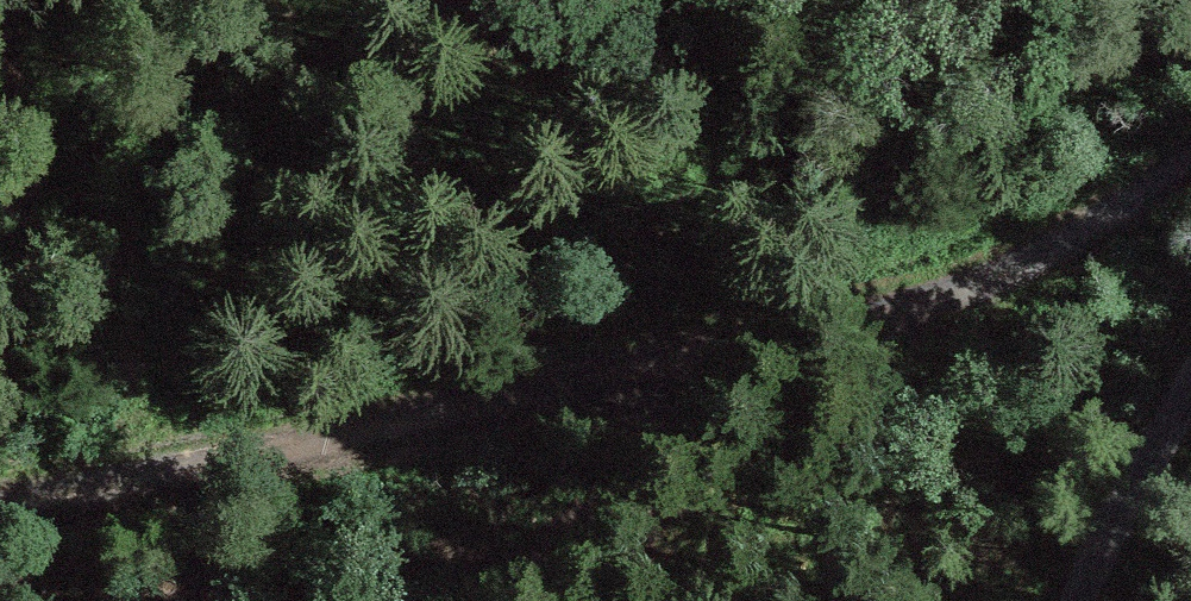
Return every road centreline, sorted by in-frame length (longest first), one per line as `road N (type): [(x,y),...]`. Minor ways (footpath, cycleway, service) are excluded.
road 1 (track): [(1190,134),(885,323),(527,395),(0,484)]
road 2 (track): [(1104,600),(1190,347)]
road 3 (track): [(527,395),(458,600)]

